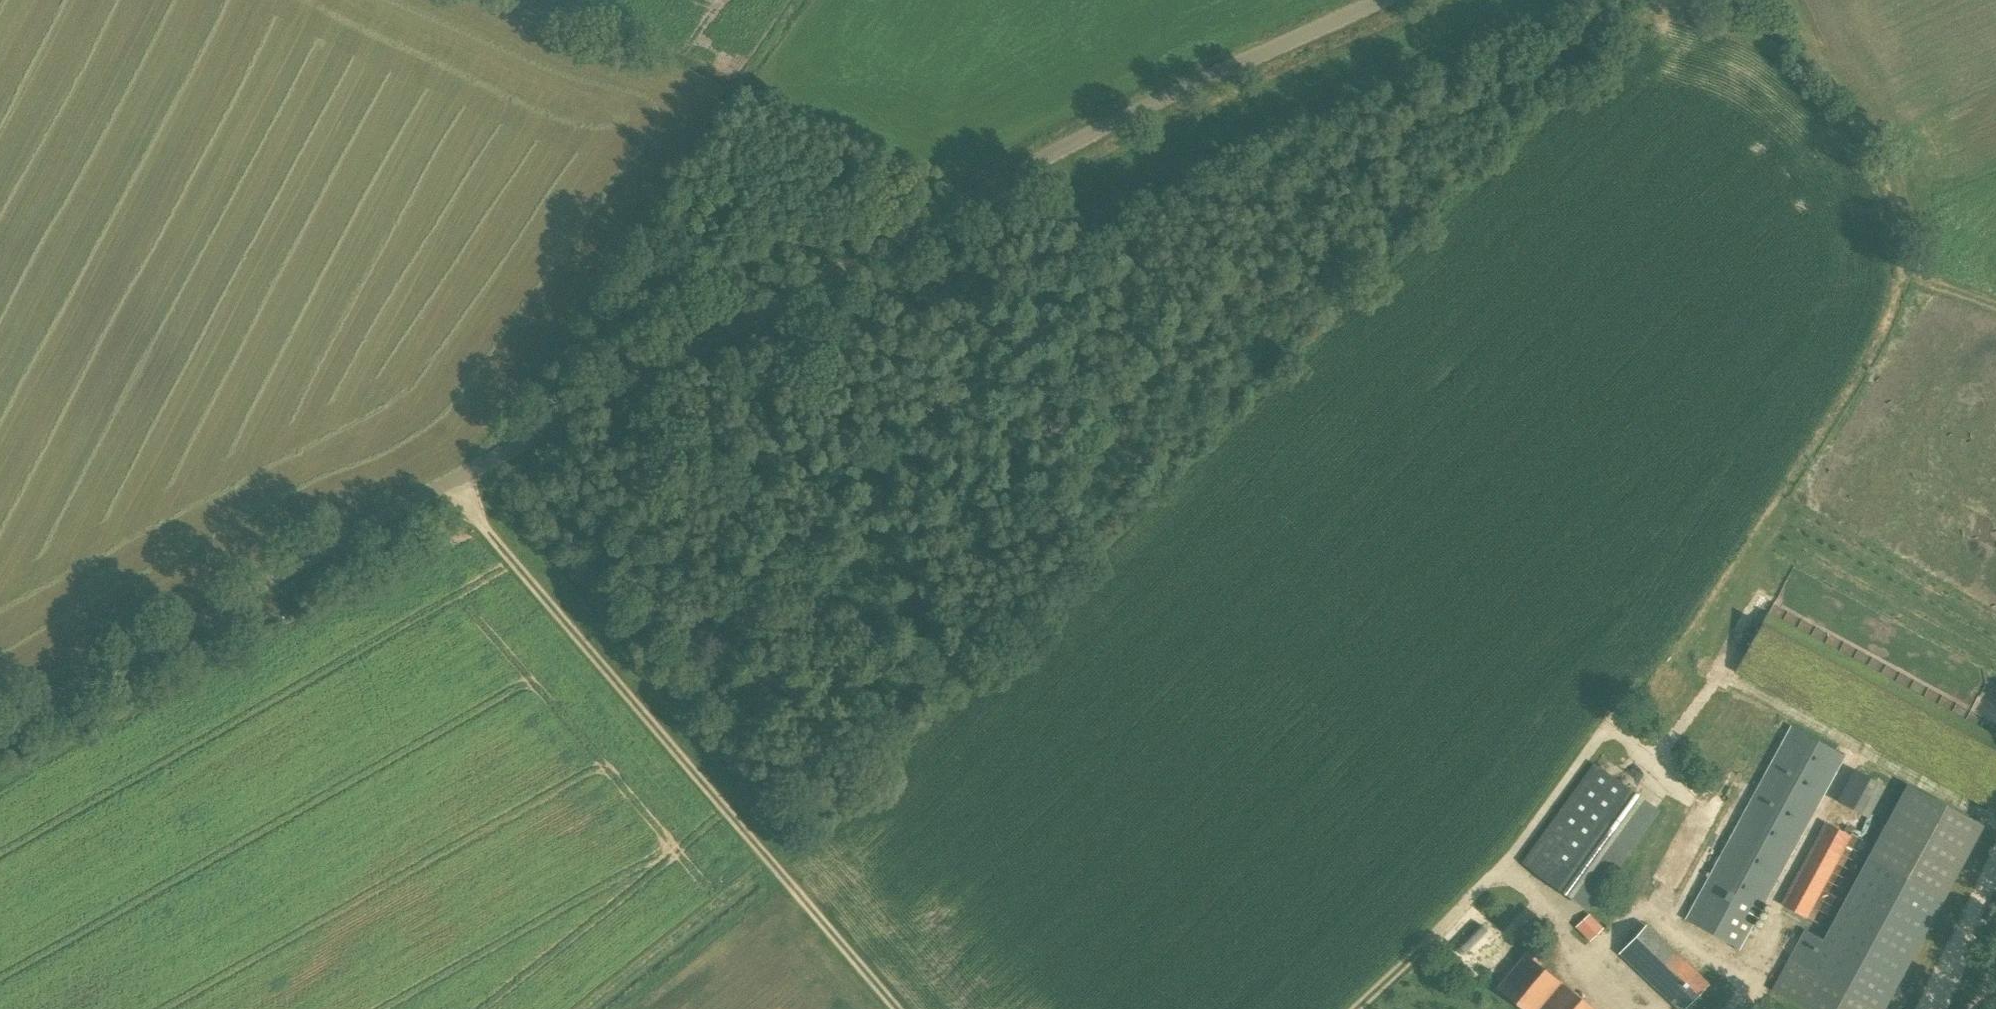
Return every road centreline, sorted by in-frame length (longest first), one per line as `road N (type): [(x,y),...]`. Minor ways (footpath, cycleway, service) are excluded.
road 1 (tertiary): [(0,732),(1063,149),(1382,0)]

